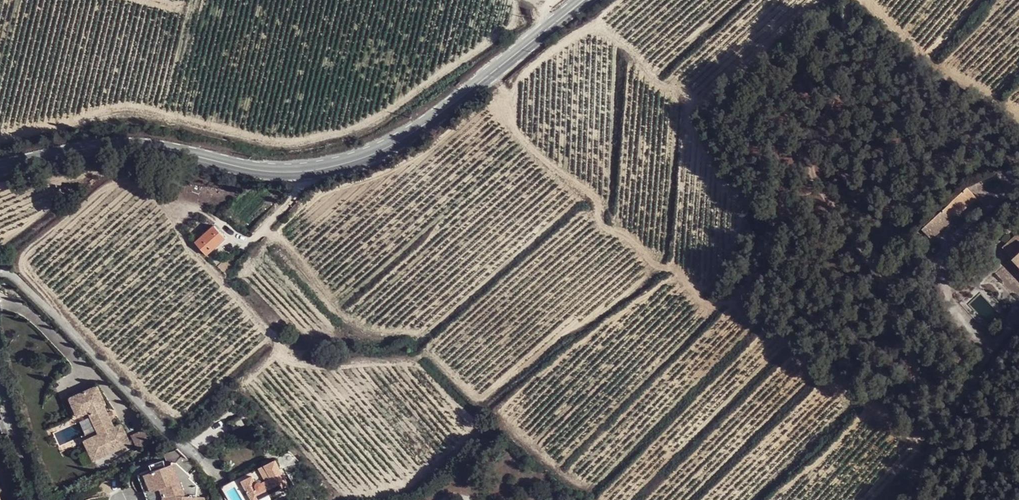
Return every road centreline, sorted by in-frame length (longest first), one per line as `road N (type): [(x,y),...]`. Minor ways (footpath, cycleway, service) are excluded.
road 1 (primary): [(581,0),(435,114),(381,148),(323,168),(268,170),(141,144),(0,169)]

